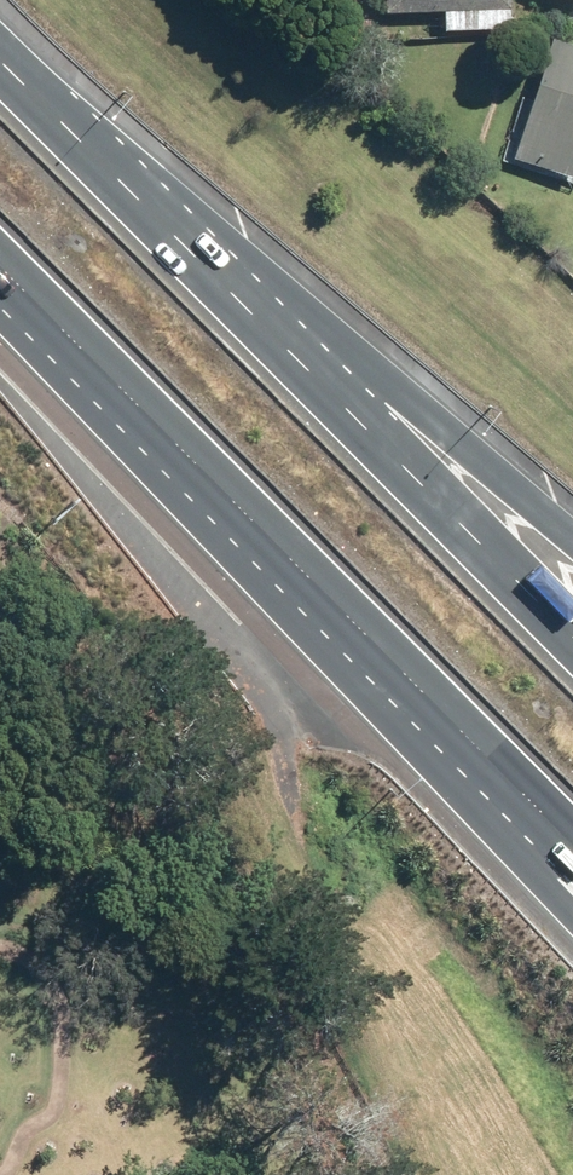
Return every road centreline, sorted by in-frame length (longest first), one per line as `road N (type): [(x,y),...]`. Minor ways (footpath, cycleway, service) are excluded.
road 1 (motorway): [(126,189),(572,661)]
road 2 (motorway): [(572,900),(171,453)]
road 3 (motorway): [(126,189),(572,553)]
road 4 (motorway): [(572,858),(171,453)]
road 5 (motorway): [(171,453),(0,275)]
road 6 (motorway): [(0,68),(126,189)]

